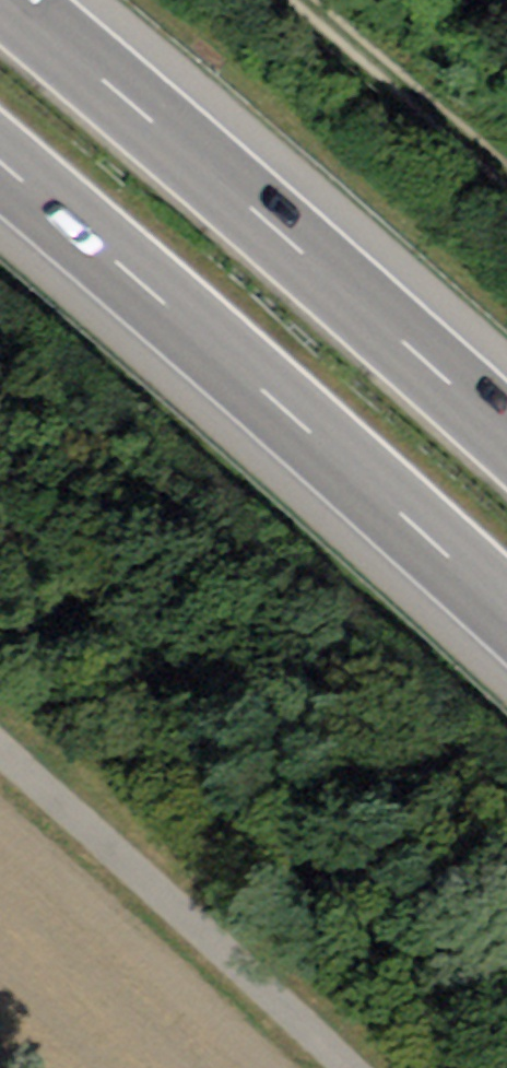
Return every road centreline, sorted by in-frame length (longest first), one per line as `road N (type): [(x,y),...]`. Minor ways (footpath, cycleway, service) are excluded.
road 1 (motorway): [(0,161),(506,612)]
road 2 (motorway): [(506,437),(8,0)]
road 3 (unclassified): [(348,1067),(0,744)]
road 4 (track): [(280,0),(506,183)]

